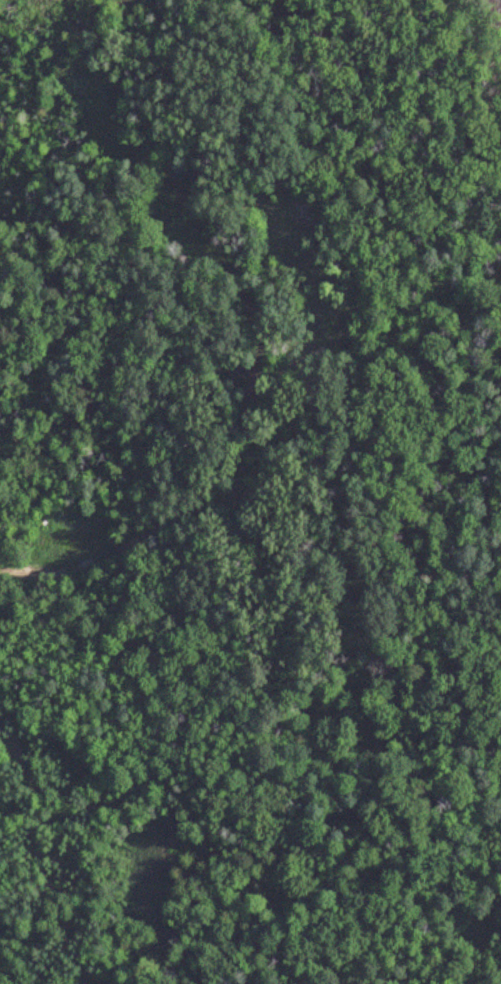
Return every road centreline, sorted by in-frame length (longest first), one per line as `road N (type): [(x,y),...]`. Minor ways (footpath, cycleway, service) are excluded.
road 1 (track): [(0,627),(126,625),(220,561)]

